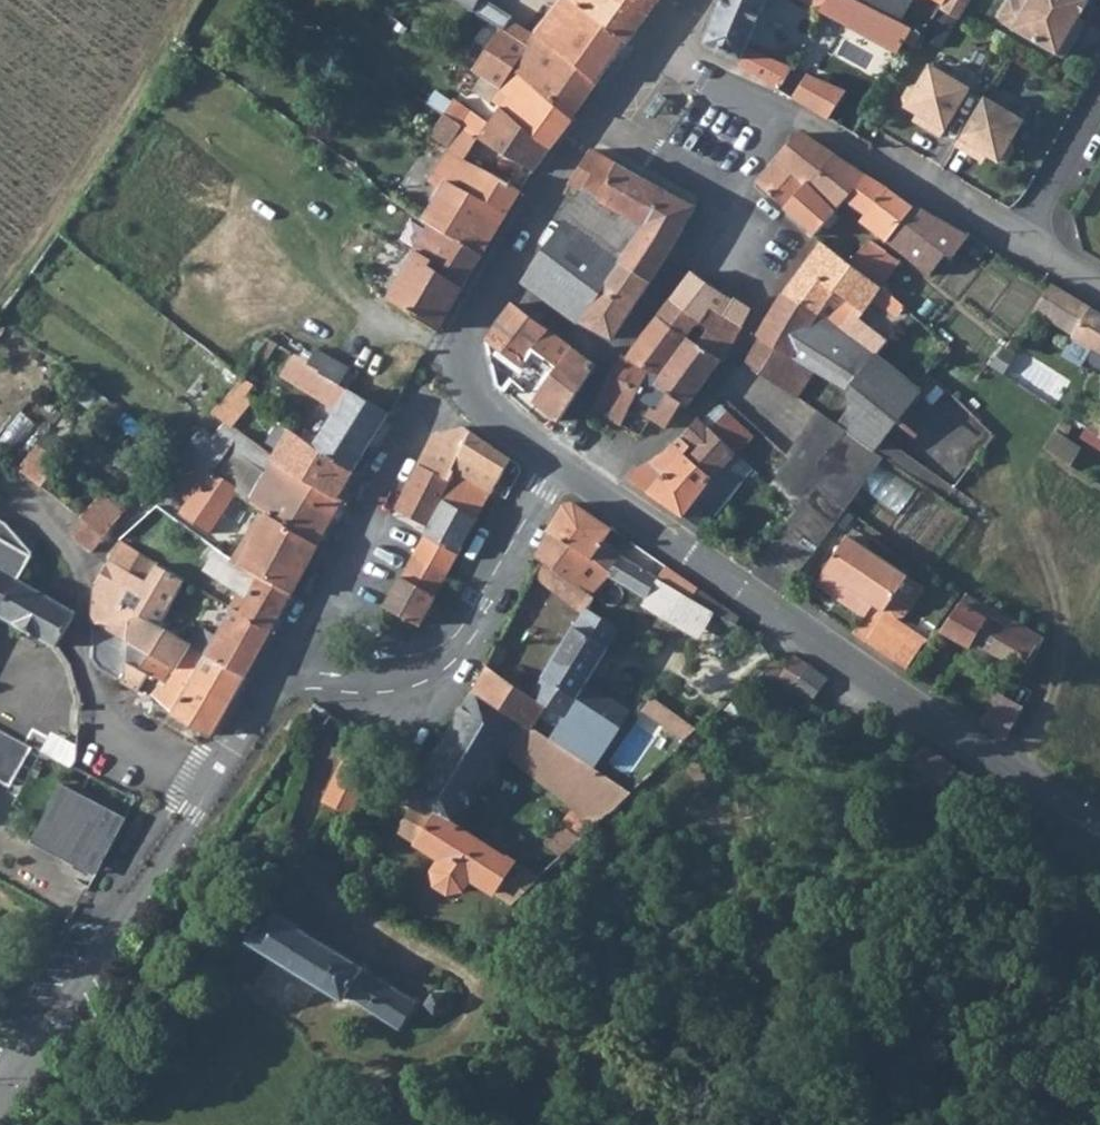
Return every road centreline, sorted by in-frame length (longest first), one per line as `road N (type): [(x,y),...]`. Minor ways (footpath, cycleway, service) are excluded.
road 1 (tertiary): [(557,461),(1099,835)]
road 2 (residential): [(19,1075),(207,791),(299,636)]
road 3 (tertiary): [(591,118),(466,337),(464,368),(475,398),(557,461)]
road 4 (residential): [(299,636),(348,661),(401,664),(440,646),(557,461)]
road 5 (track): [(1017,777),(1056,719),(1071,634),(994,507)]
road 6 (residential): [(784,113),(1018,241)]
road 7 (residential): [(299,636),(422,401)]
road 8 (residential): [(591,118),(728,195),(784,113)]
road 9 (residential): [(1018,241),(1099,98)]
road 10 (residential): [(784,113),(656,46)]

